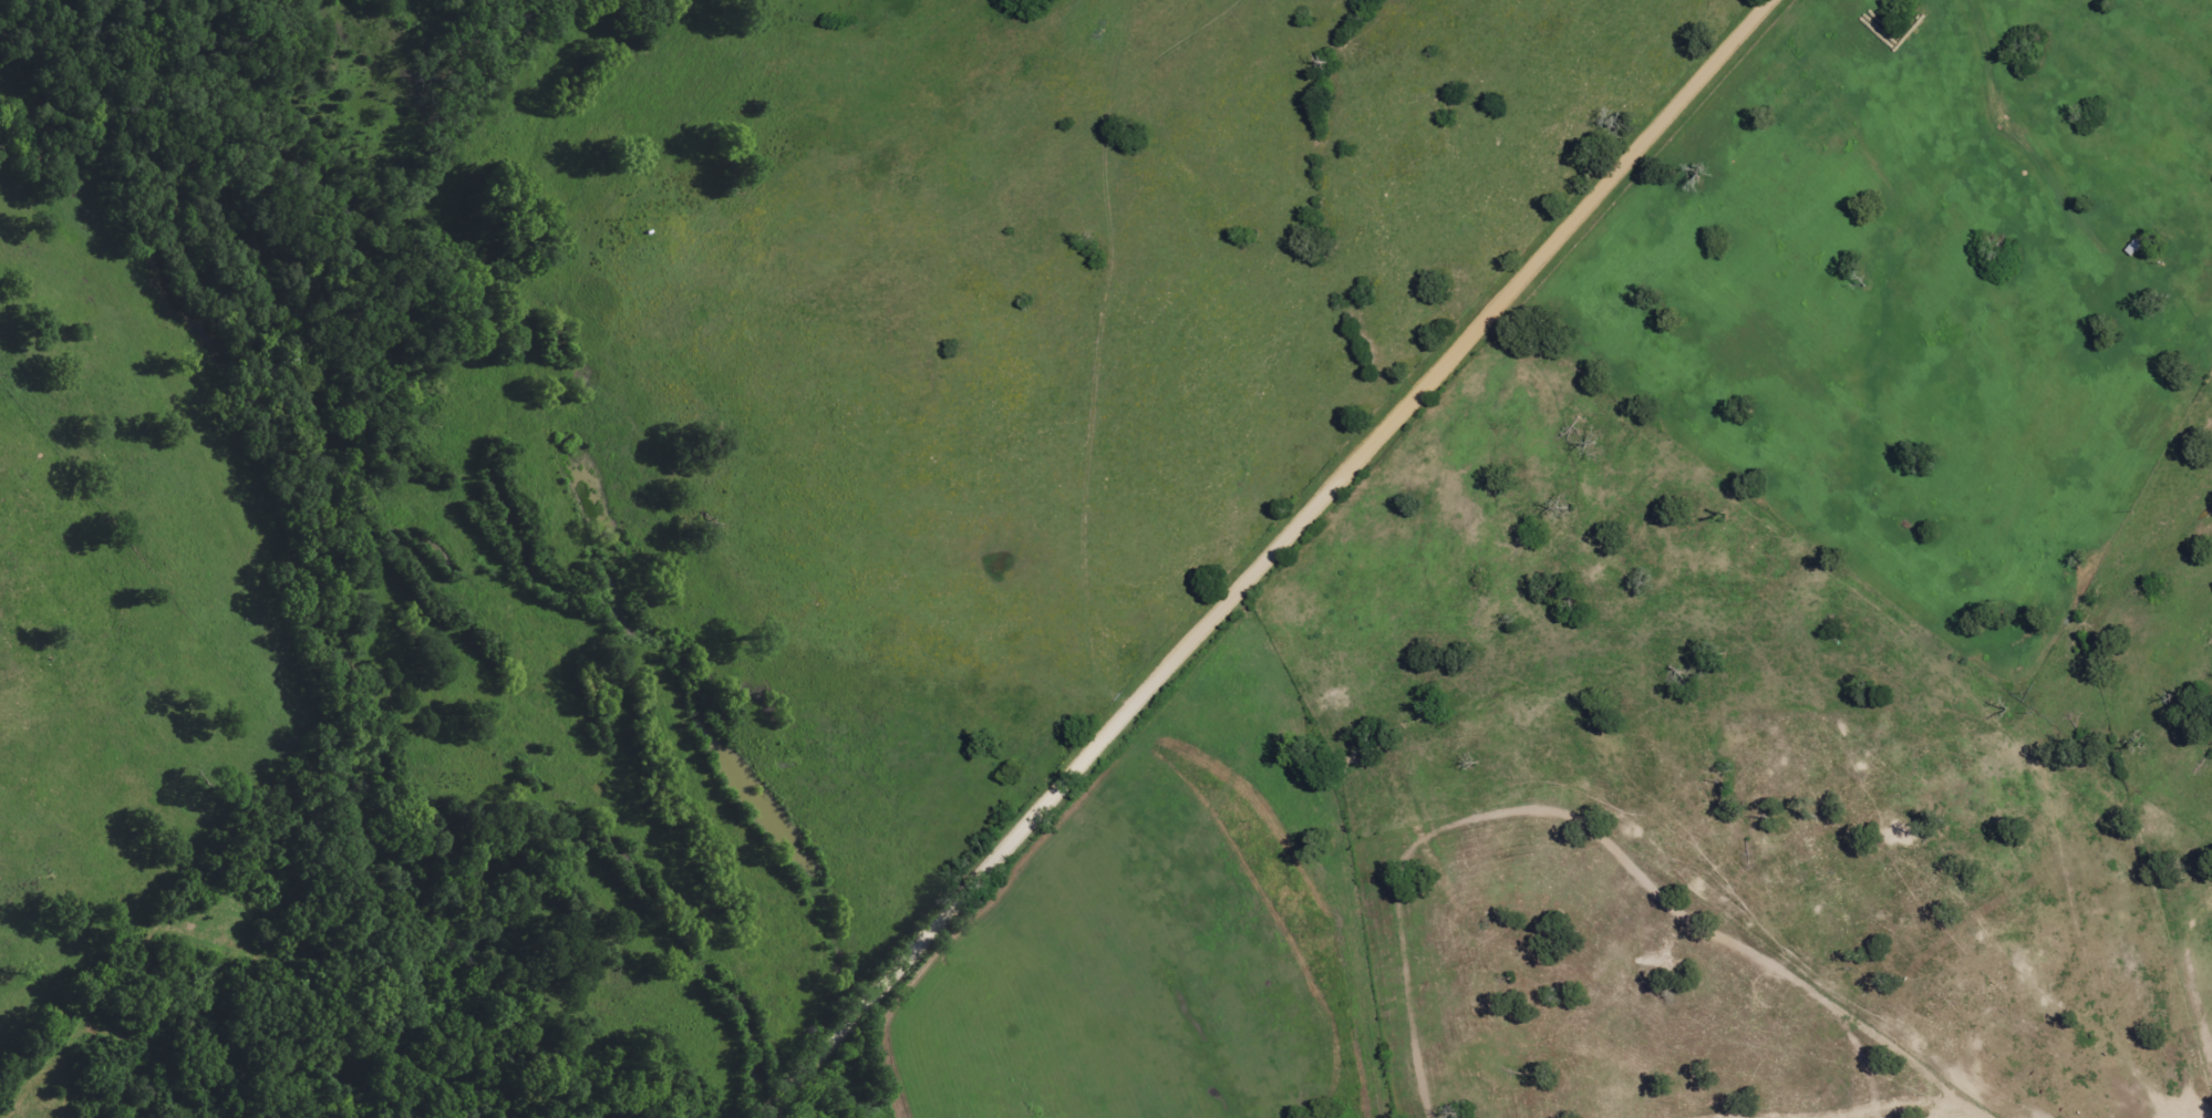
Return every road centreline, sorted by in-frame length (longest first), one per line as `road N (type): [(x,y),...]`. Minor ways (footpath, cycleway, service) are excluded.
road 1 (residential): [(764,1117),(1774,0)]

